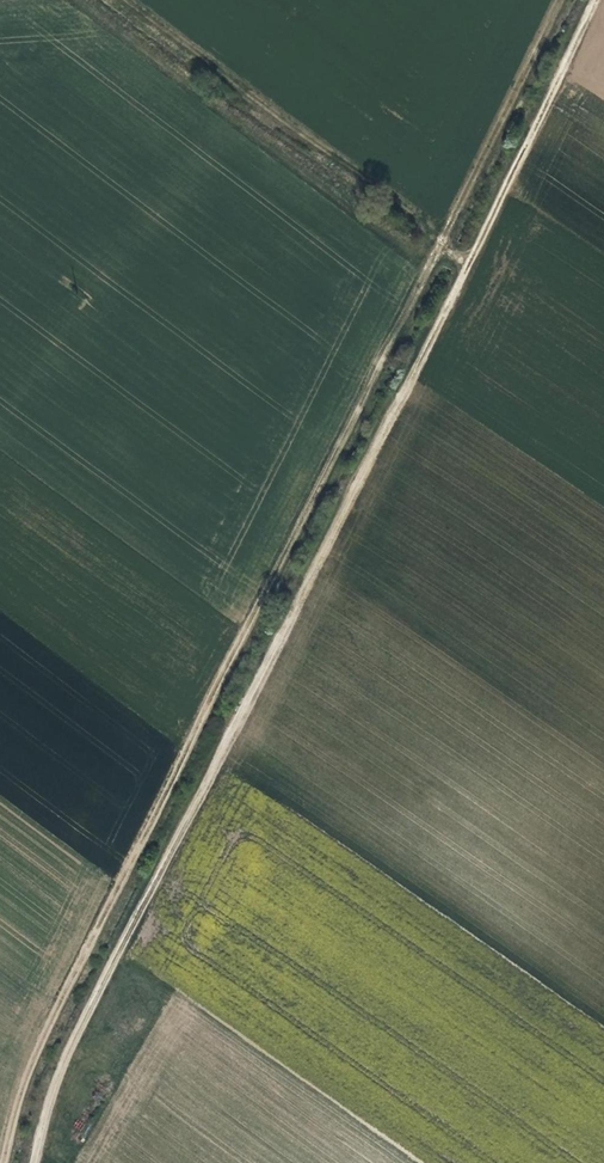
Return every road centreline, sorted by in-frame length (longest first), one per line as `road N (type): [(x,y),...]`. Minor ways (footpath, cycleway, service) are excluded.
road 1 (track): [(36,1162),(62,1063),(597,0)]
road 2 (track): [(3,1162),(23,1079),(445,233),(467,269)]
road 3 (track): [(445,233),(129,0)]
road 4 (track): [(445,233),(560,0)]

